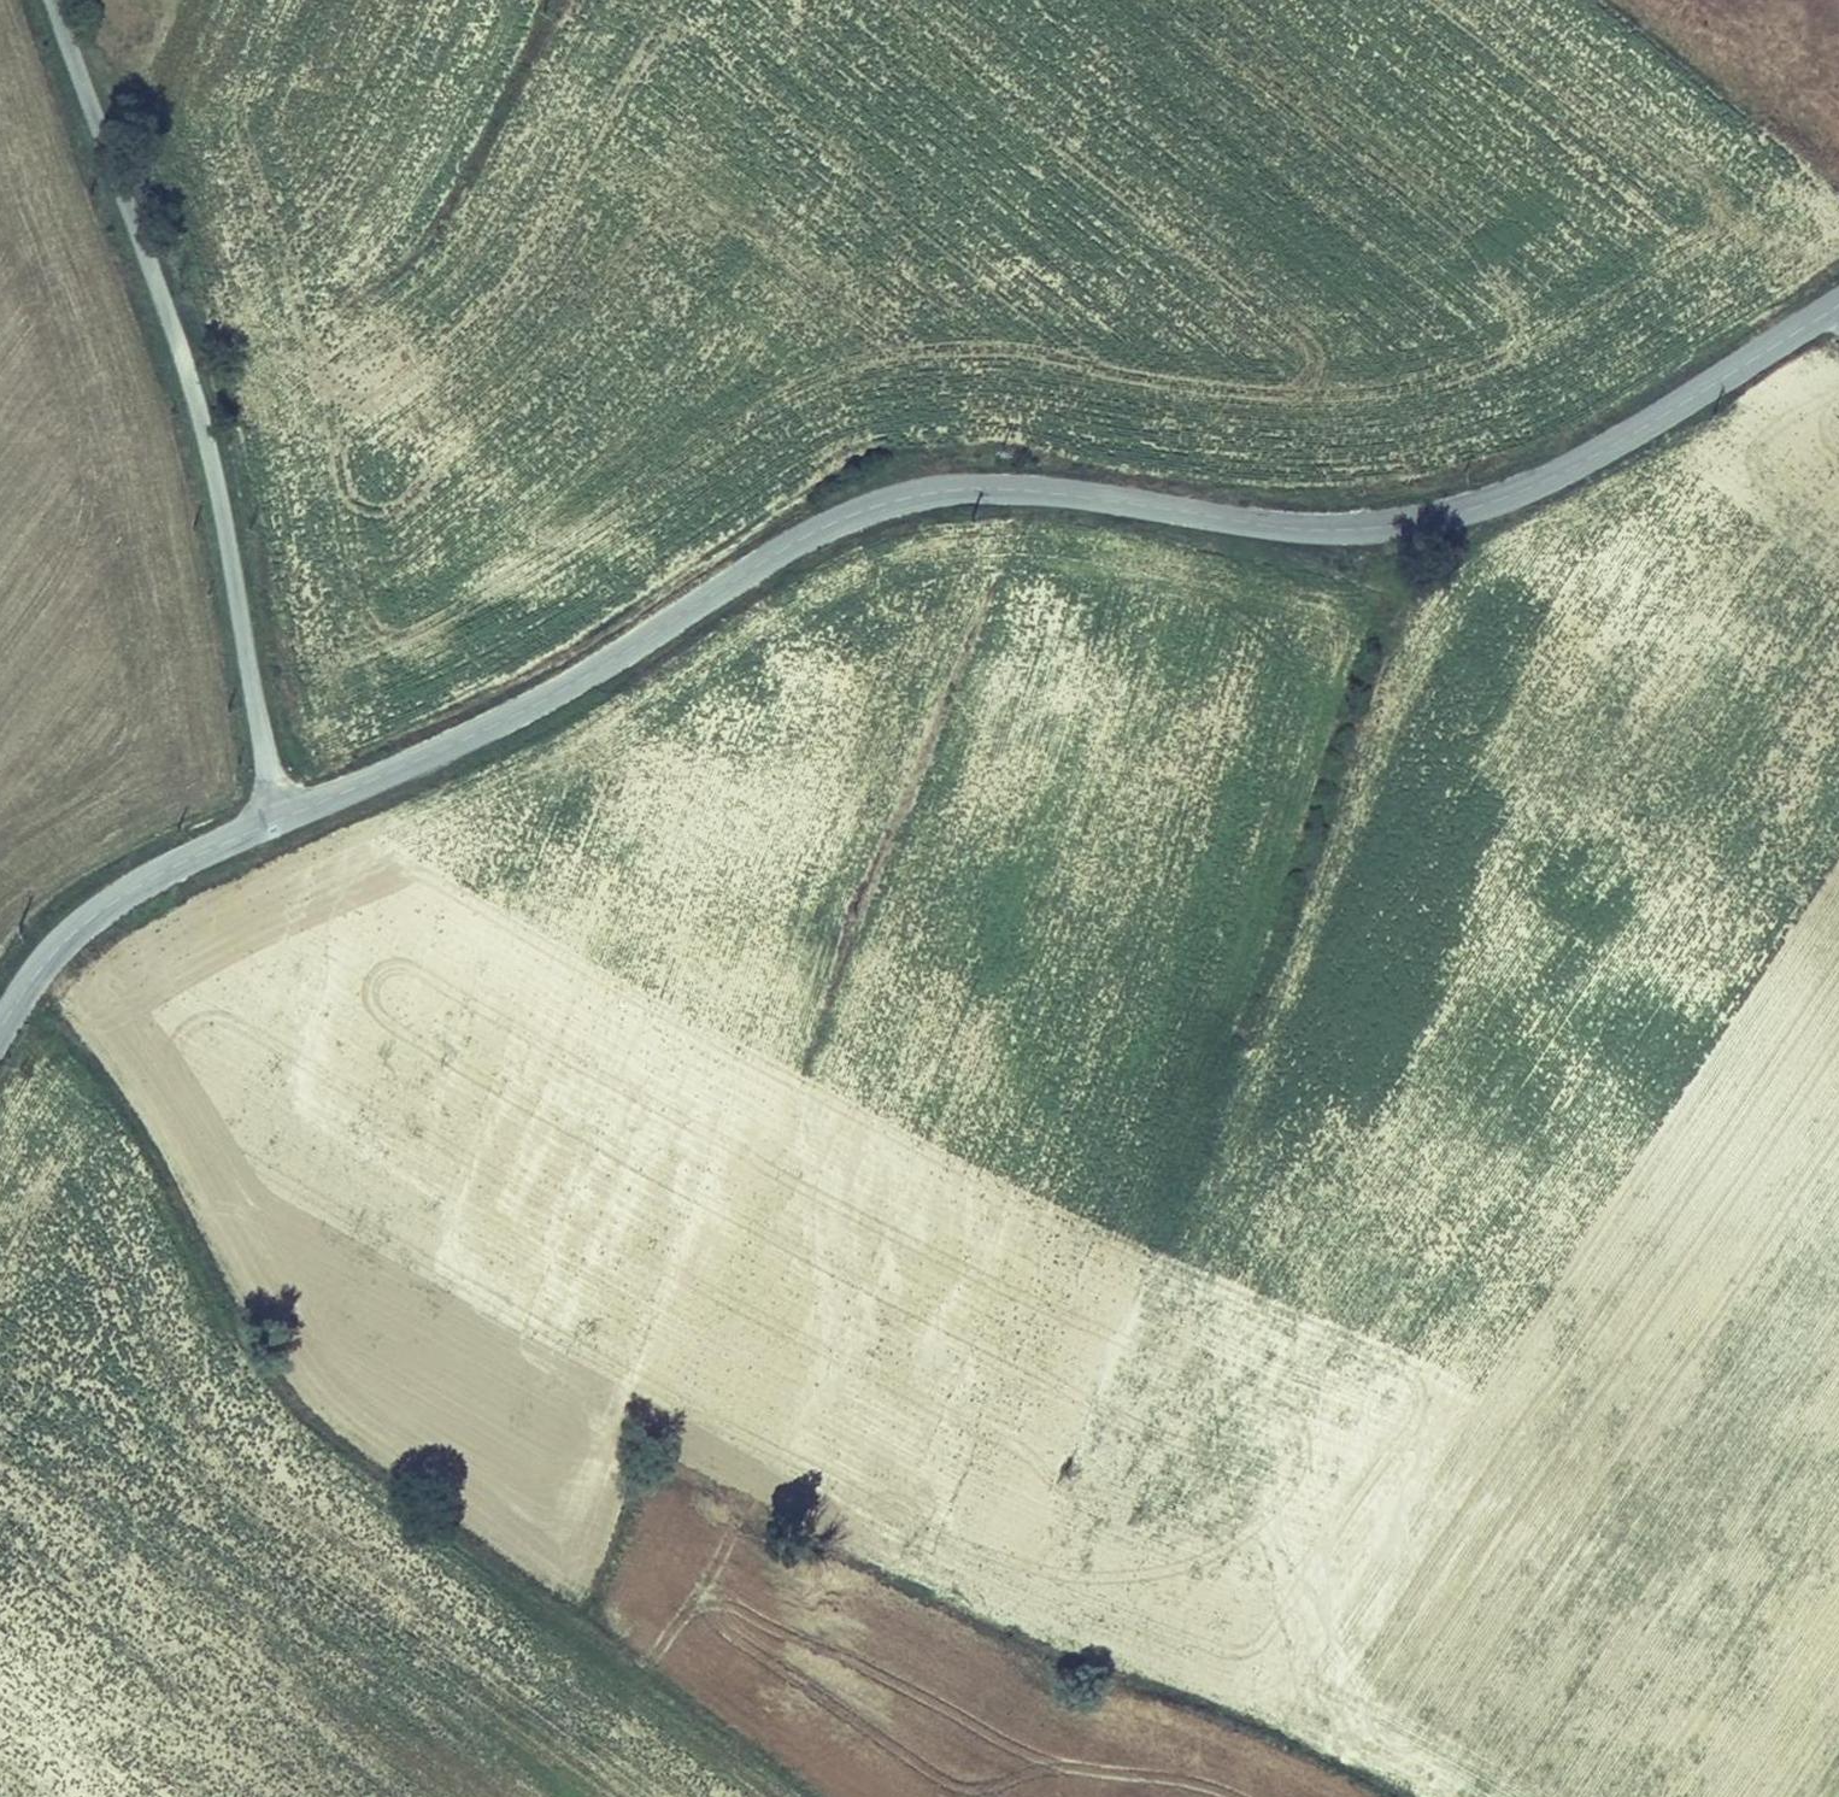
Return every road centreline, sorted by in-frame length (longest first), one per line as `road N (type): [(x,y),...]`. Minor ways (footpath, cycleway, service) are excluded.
road 1 (tertiary): [(274,824),(551,698),(815,532),(867,511),(977,489),(1331,531),(1460,513),(1611,445),(1838,302)]
road 2 (unclassified): [(51,0),(189,375),(274,824)]
road 3 (tertiary): [(0,1033),(38,969),(108,903),(274,824)]

